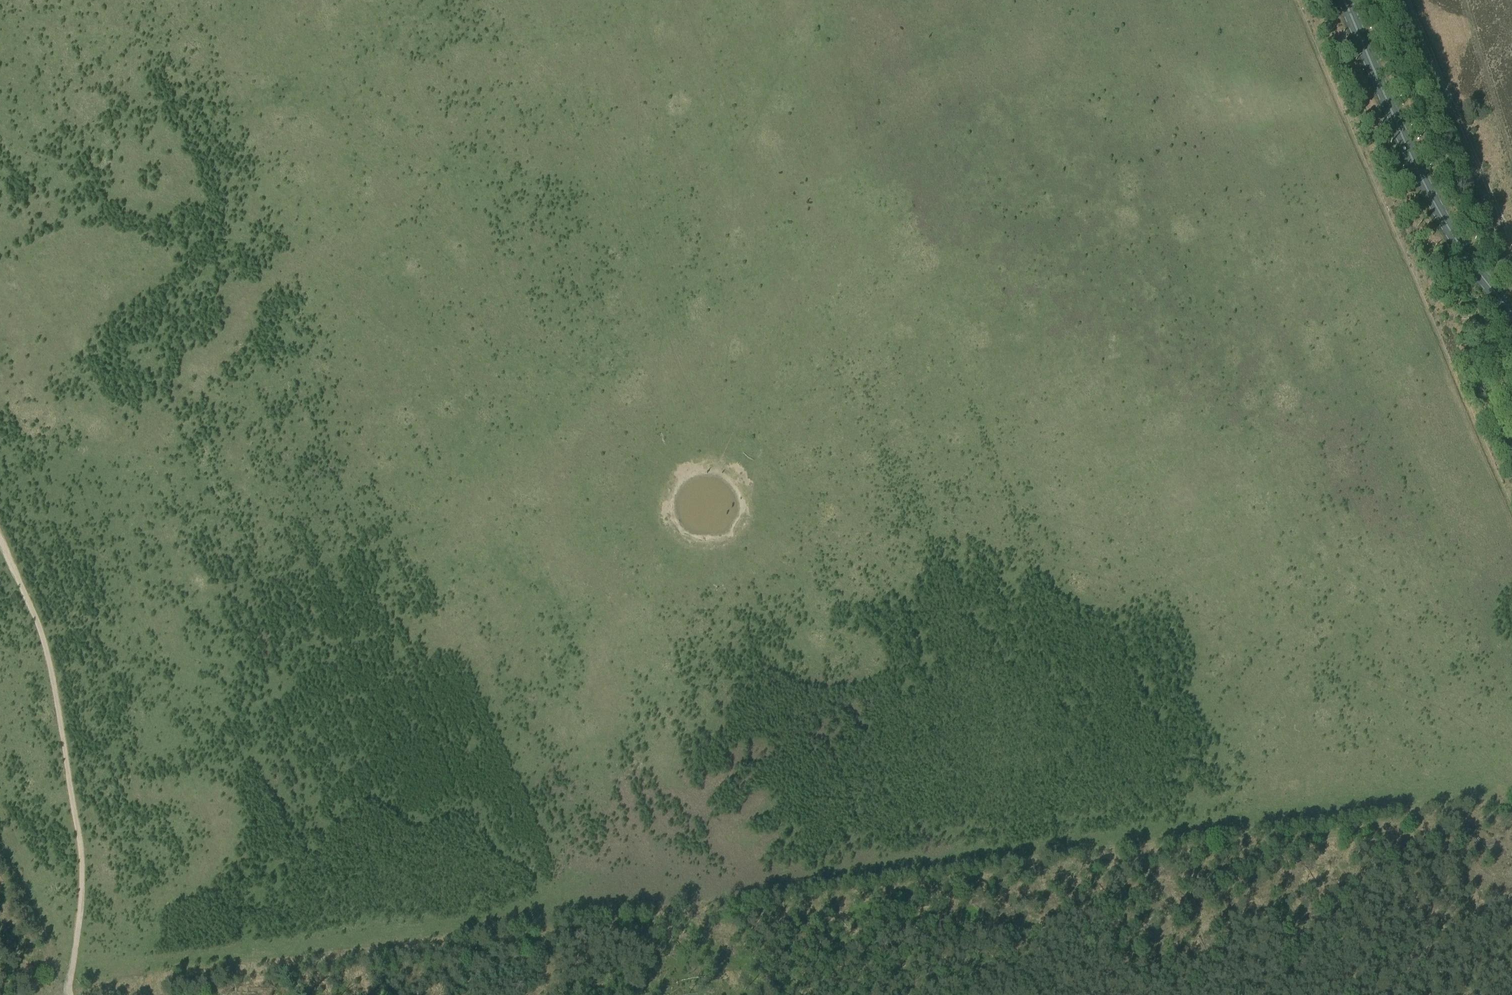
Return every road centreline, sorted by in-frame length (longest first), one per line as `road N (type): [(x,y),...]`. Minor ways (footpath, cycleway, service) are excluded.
road 1 (track): [(0,540),(43,641),(75,816),(81,877),(67,994)]
road 2 (primary): [(1511,312),(1438,210),(1344,0)]
road 3 (track): [(1511,242),(1409,0)]

